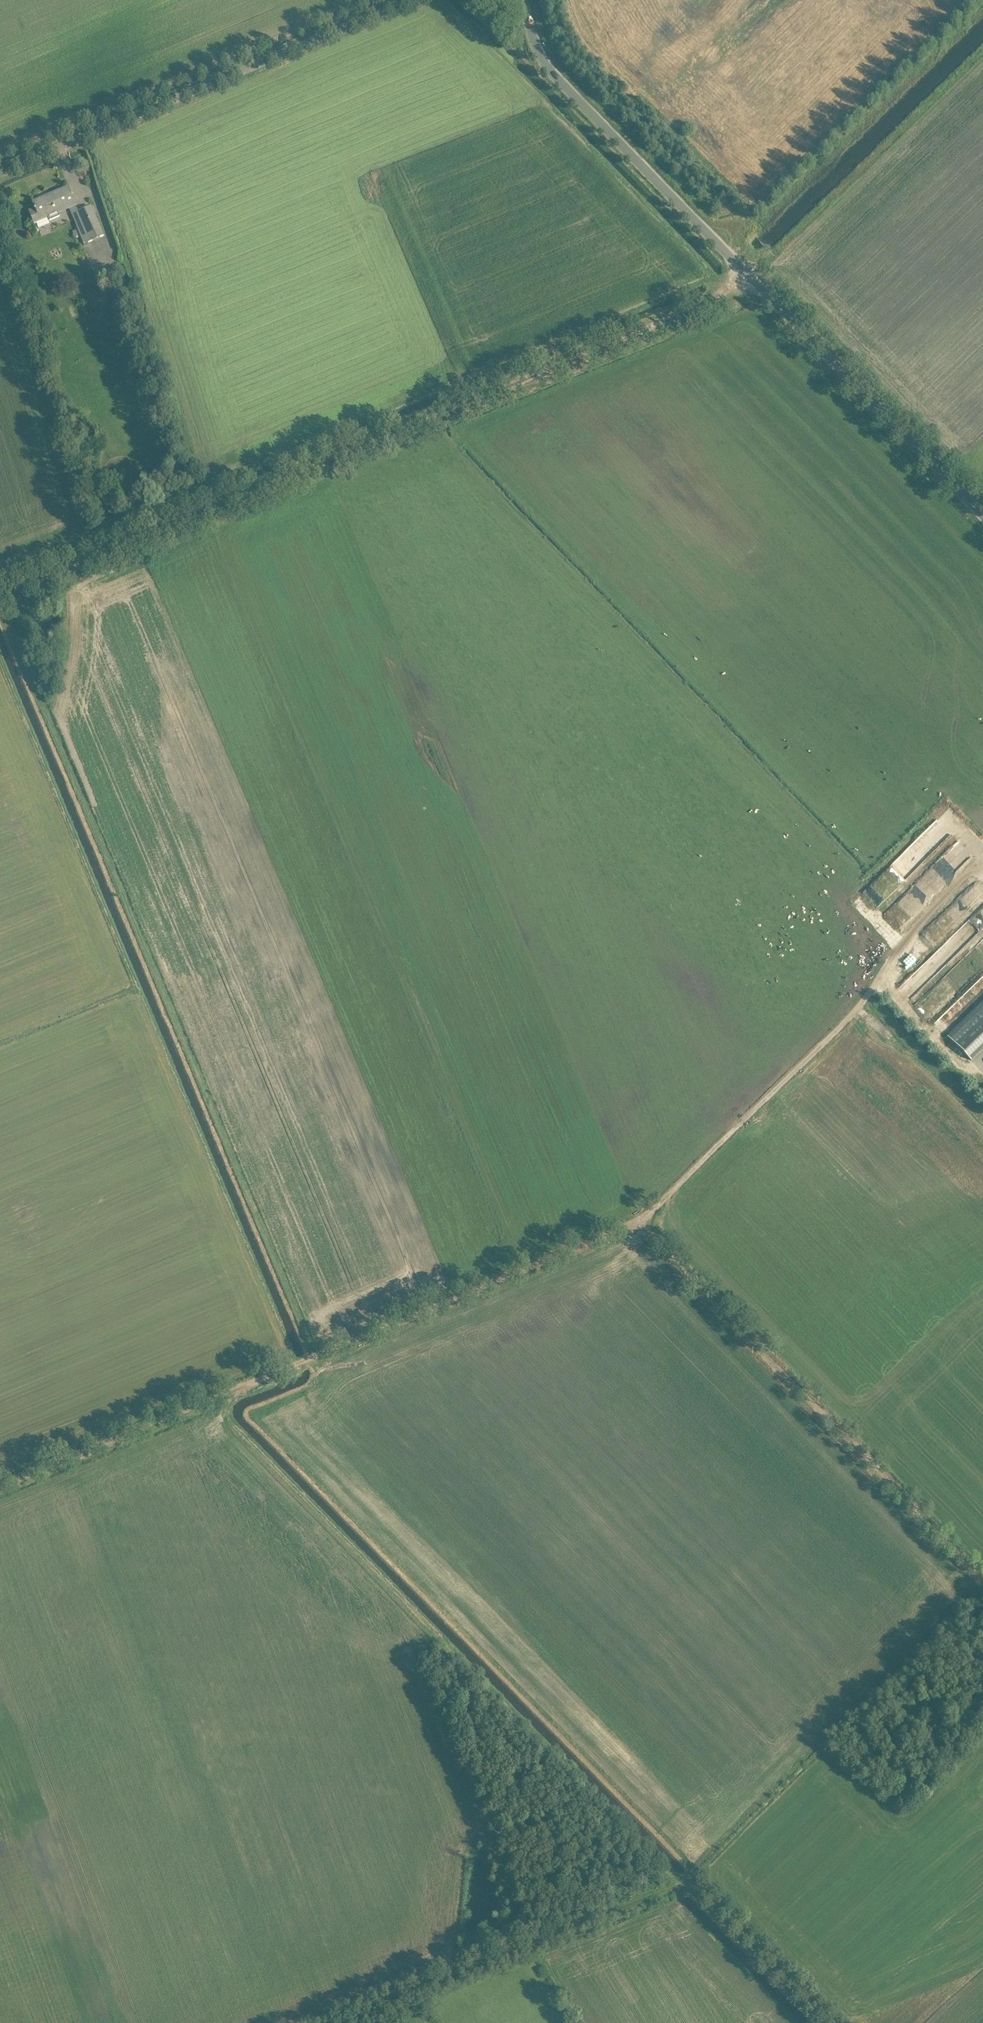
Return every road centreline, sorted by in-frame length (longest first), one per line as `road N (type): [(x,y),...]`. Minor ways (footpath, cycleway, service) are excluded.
road 1 (track): [(982,1580),(651,1235),(634,1228),(0,1486)]
road 2 (track): [(982,51),(722,299),(0,596)]
road 3 (unclassified): [(982,512),(553,75),(521,0)]
road 4 (unclassified): [(0,173),(408,0)]

